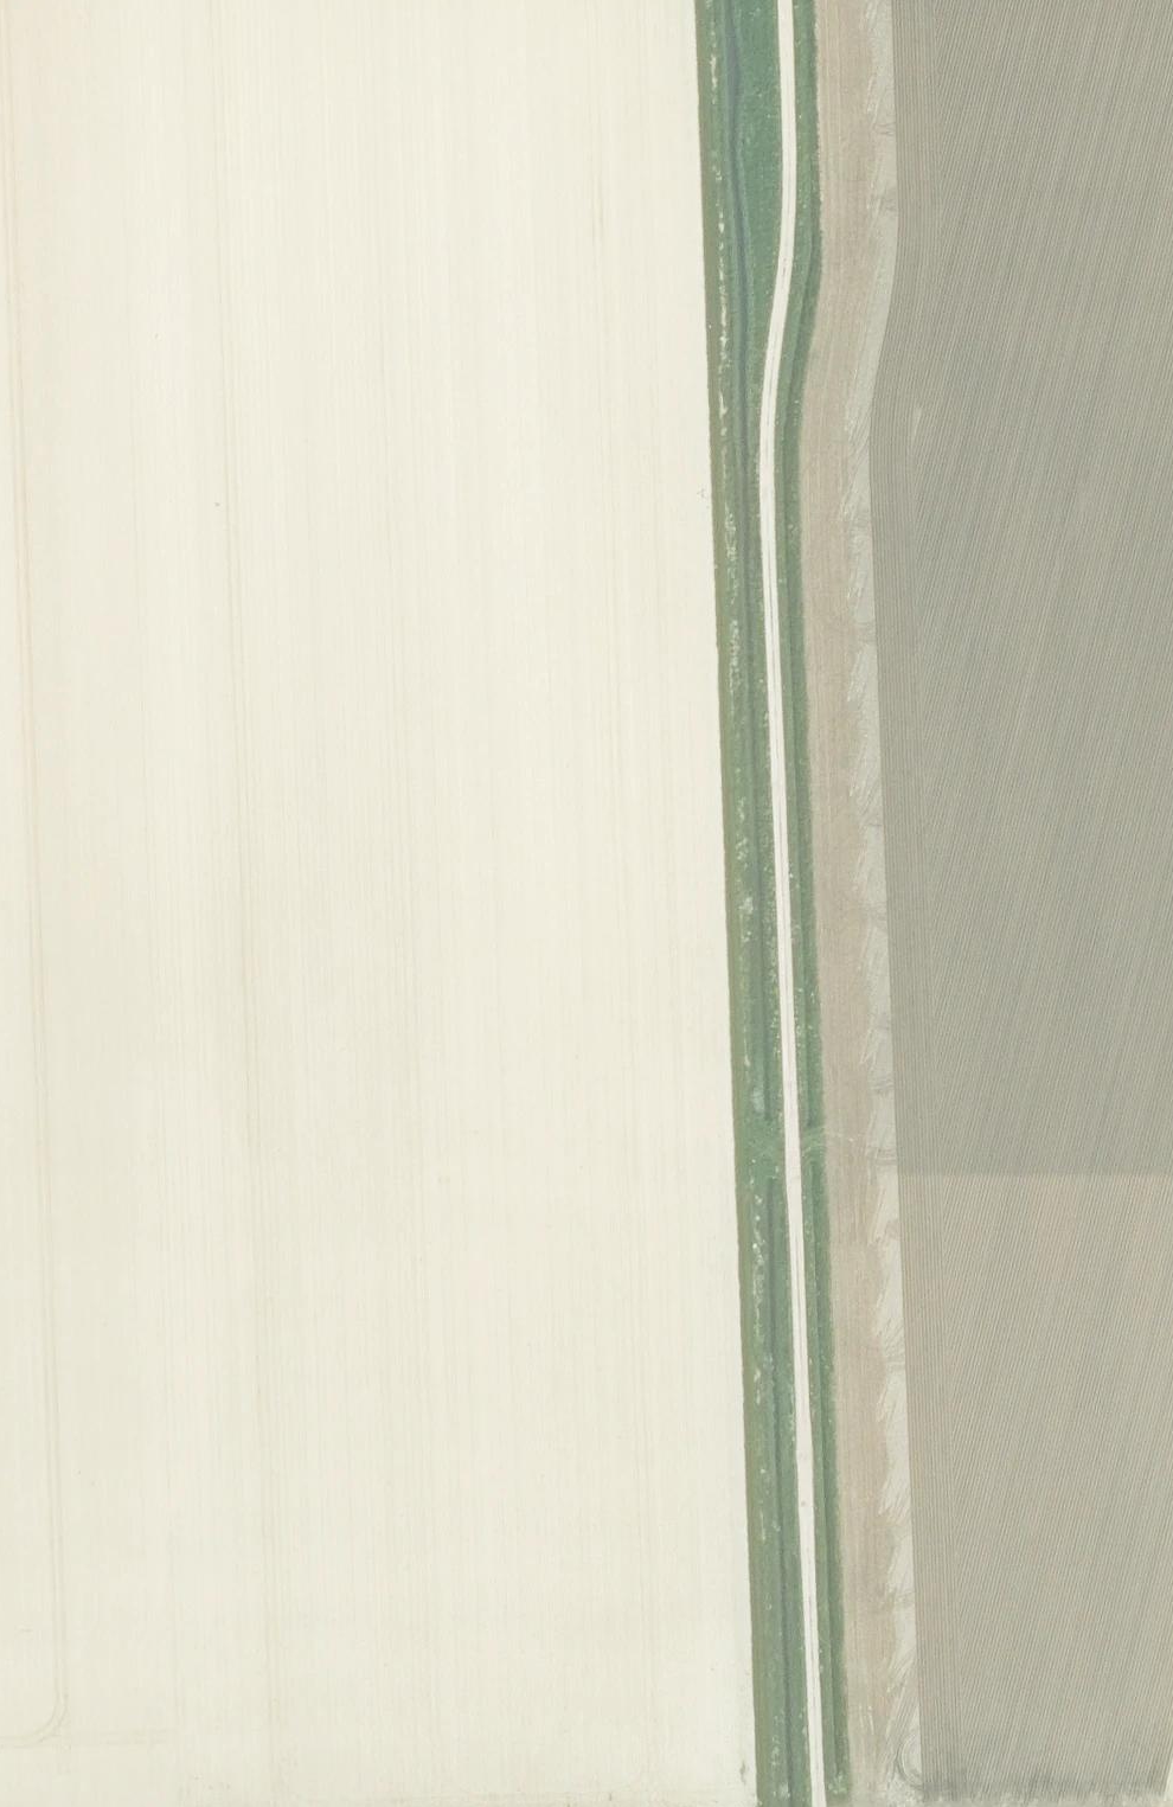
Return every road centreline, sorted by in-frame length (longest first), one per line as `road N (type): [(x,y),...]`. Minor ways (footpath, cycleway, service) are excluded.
road 1 (track): [(782,0),(768,384),(819,1806)]

